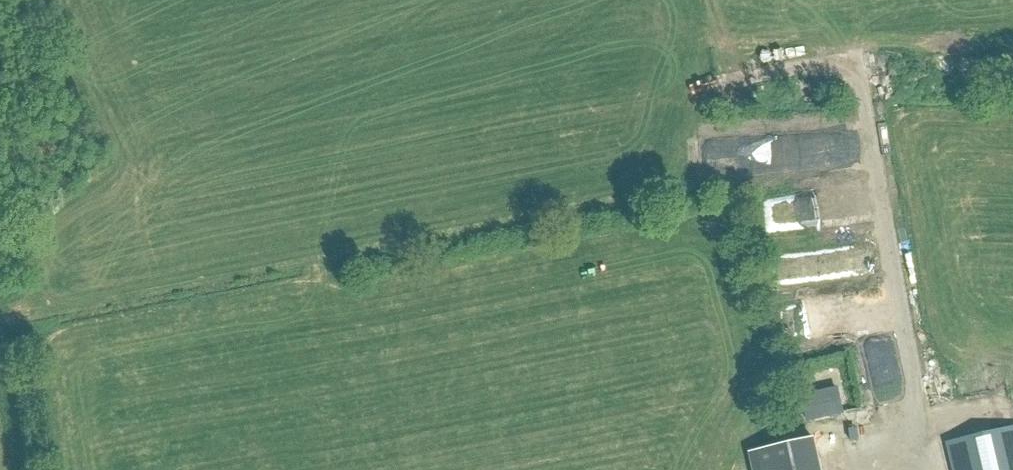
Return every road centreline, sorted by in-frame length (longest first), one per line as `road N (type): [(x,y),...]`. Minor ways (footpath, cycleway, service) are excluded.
road 1 (track): [(25,469),(0,330)]

